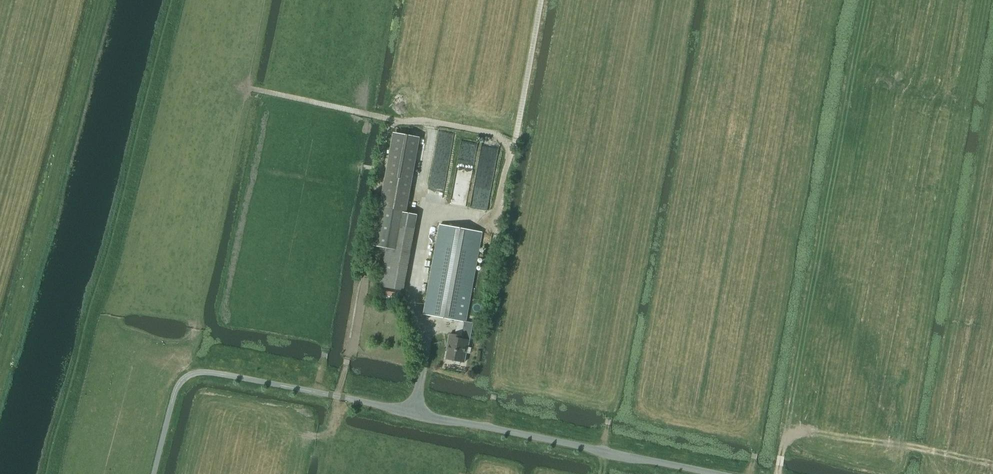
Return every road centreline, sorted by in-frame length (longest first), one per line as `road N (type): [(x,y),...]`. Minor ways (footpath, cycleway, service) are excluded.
road 1 (track): [(249,89),(497,135),(514,147),(540,0)]
road 2 (unclassified): [(313,393),(715,473)]
road 3 (track): [(99,0),(0,369)]
road 4 (track): [(431,213),(495,224),(514,147)]

